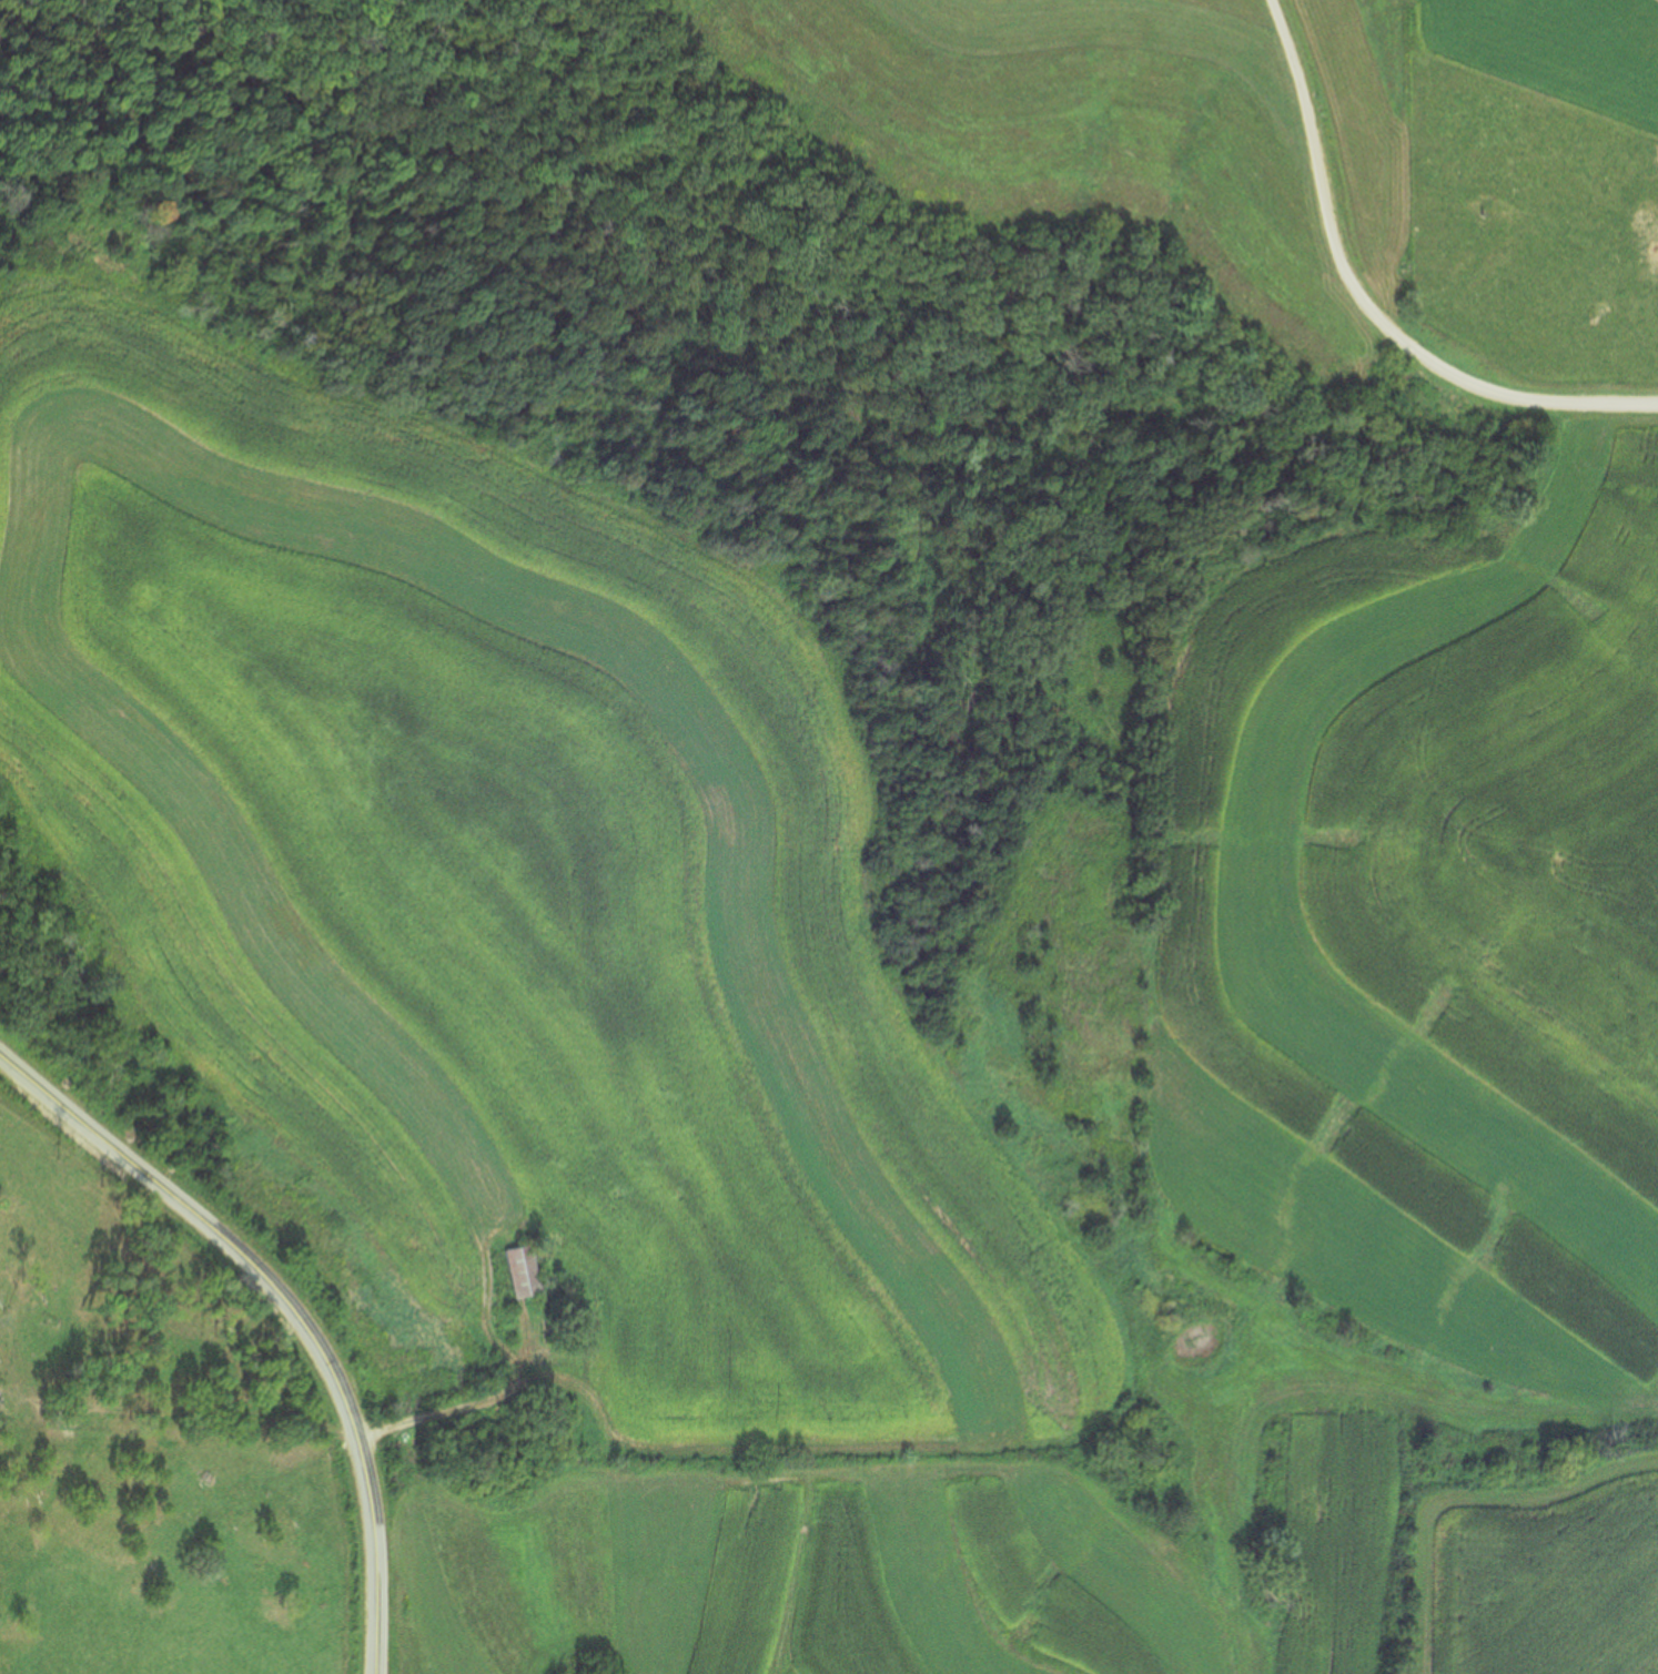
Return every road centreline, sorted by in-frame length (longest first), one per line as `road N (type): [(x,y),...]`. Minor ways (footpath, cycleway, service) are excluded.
road 1 (secondary): [(373,1673),(371,1532),(348,1430),(328,1381),(229,1251),(0,1062)]
road 2 (residential): [(1657,411),(1555,410),(1496,397),(1386,344),(1338,278),(1285,43),(1267,0)]

